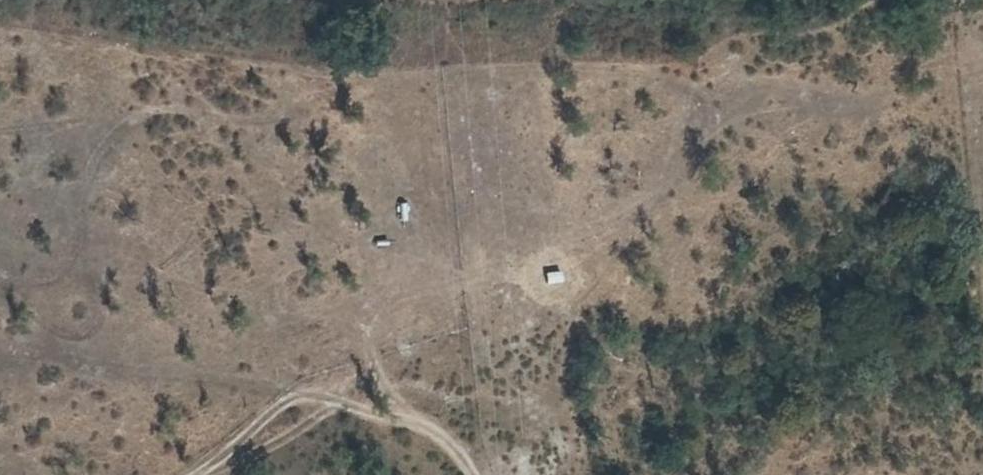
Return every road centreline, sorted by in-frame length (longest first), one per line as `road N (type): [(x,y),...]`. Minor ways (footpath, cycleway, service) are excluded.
road 1 (track): [(194,474),(280,406),(357,378),(459,449),(474,474)]

